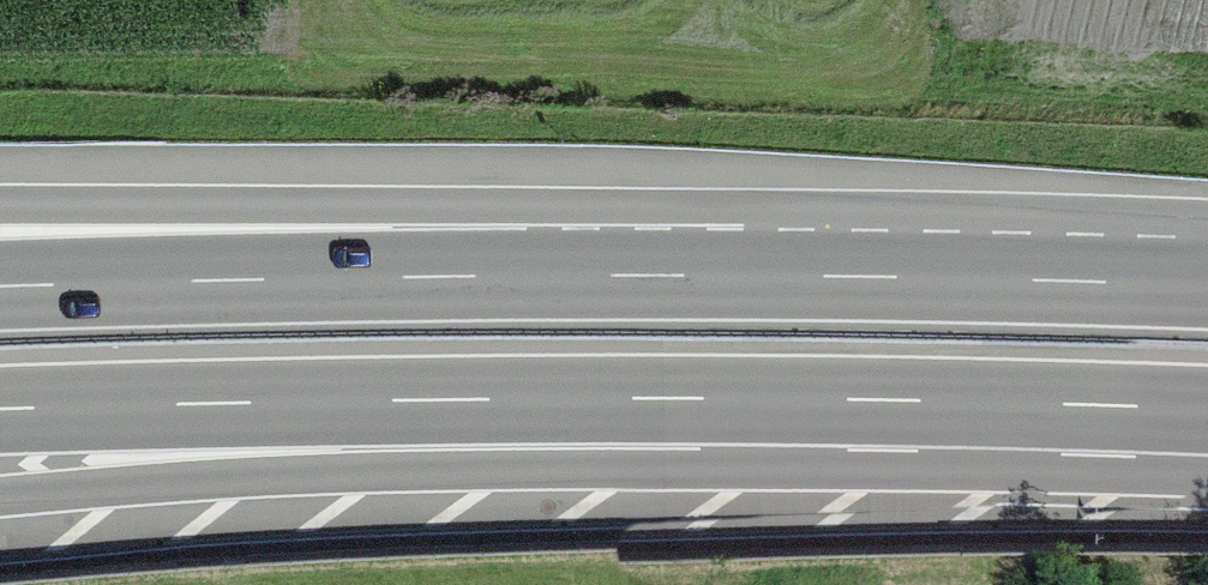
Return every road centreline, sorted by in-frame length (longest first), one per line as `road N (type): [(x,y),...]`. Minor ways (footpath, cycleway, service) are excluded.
road 1 (motorway): [(1207,262),(526,216),(0,204)]
road 2 (motorway): [(1207,278),(660,267),(0,279)]
road 3 (motorway): [(0,495),(1113,401)]
road 4 (motorway): [(0,408),(510,397),(1113,401)]

